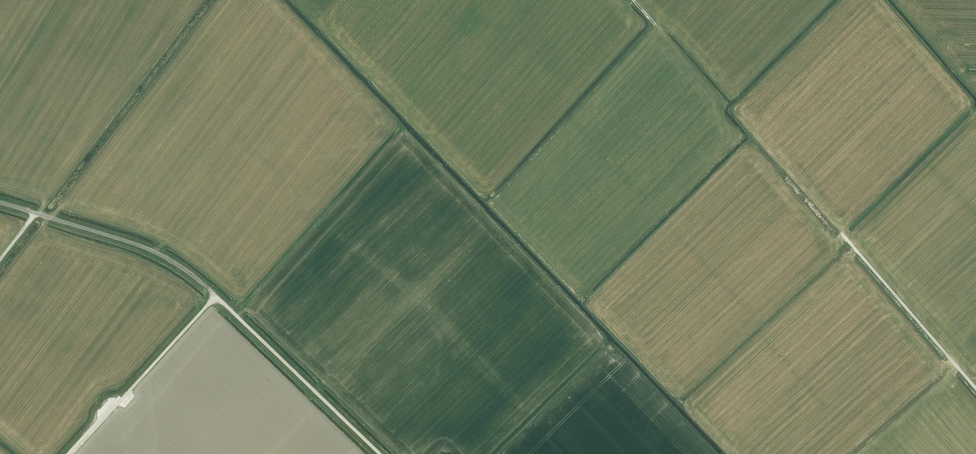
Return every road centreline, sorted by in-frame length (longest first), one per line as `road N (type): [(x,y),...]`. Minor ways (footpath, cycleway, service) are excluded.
road 1 (track): [(0,202),(146,248),(216,296)]
road 2 (unclassified): [(381,453),(216,296)]
road 3 (unclassified): [(69,453),(216,296)]

